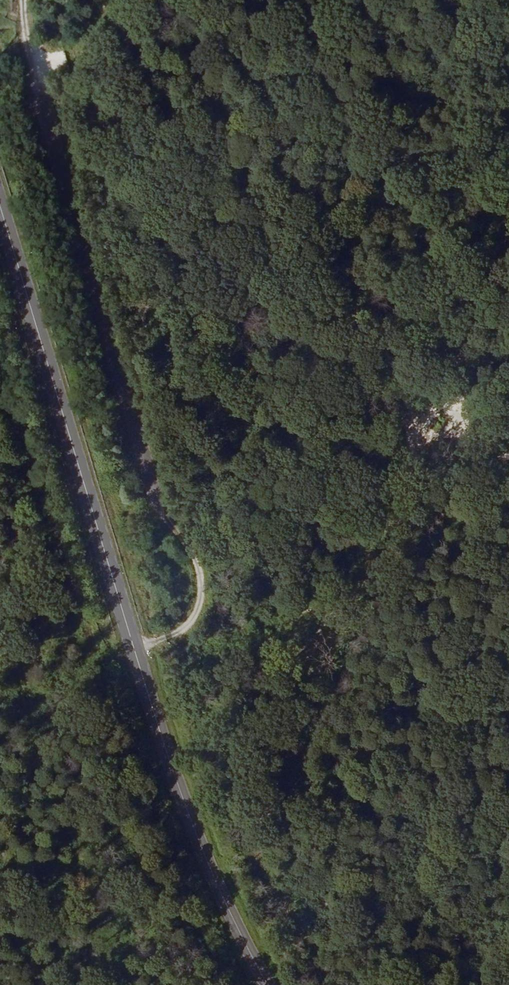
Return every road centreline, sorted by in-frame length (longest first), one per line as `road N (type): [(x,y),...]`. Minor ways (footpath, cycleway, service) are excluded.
road 1 (secondary): [(0,212),(164,742),(195,831),(266,984)]
road 2 (track): [(508,106),(310,60),(74,43)]
road 3 (track): [(182,0),(144,26),(26,54)]
road 4 (track): [(186,657),(316,615)]

